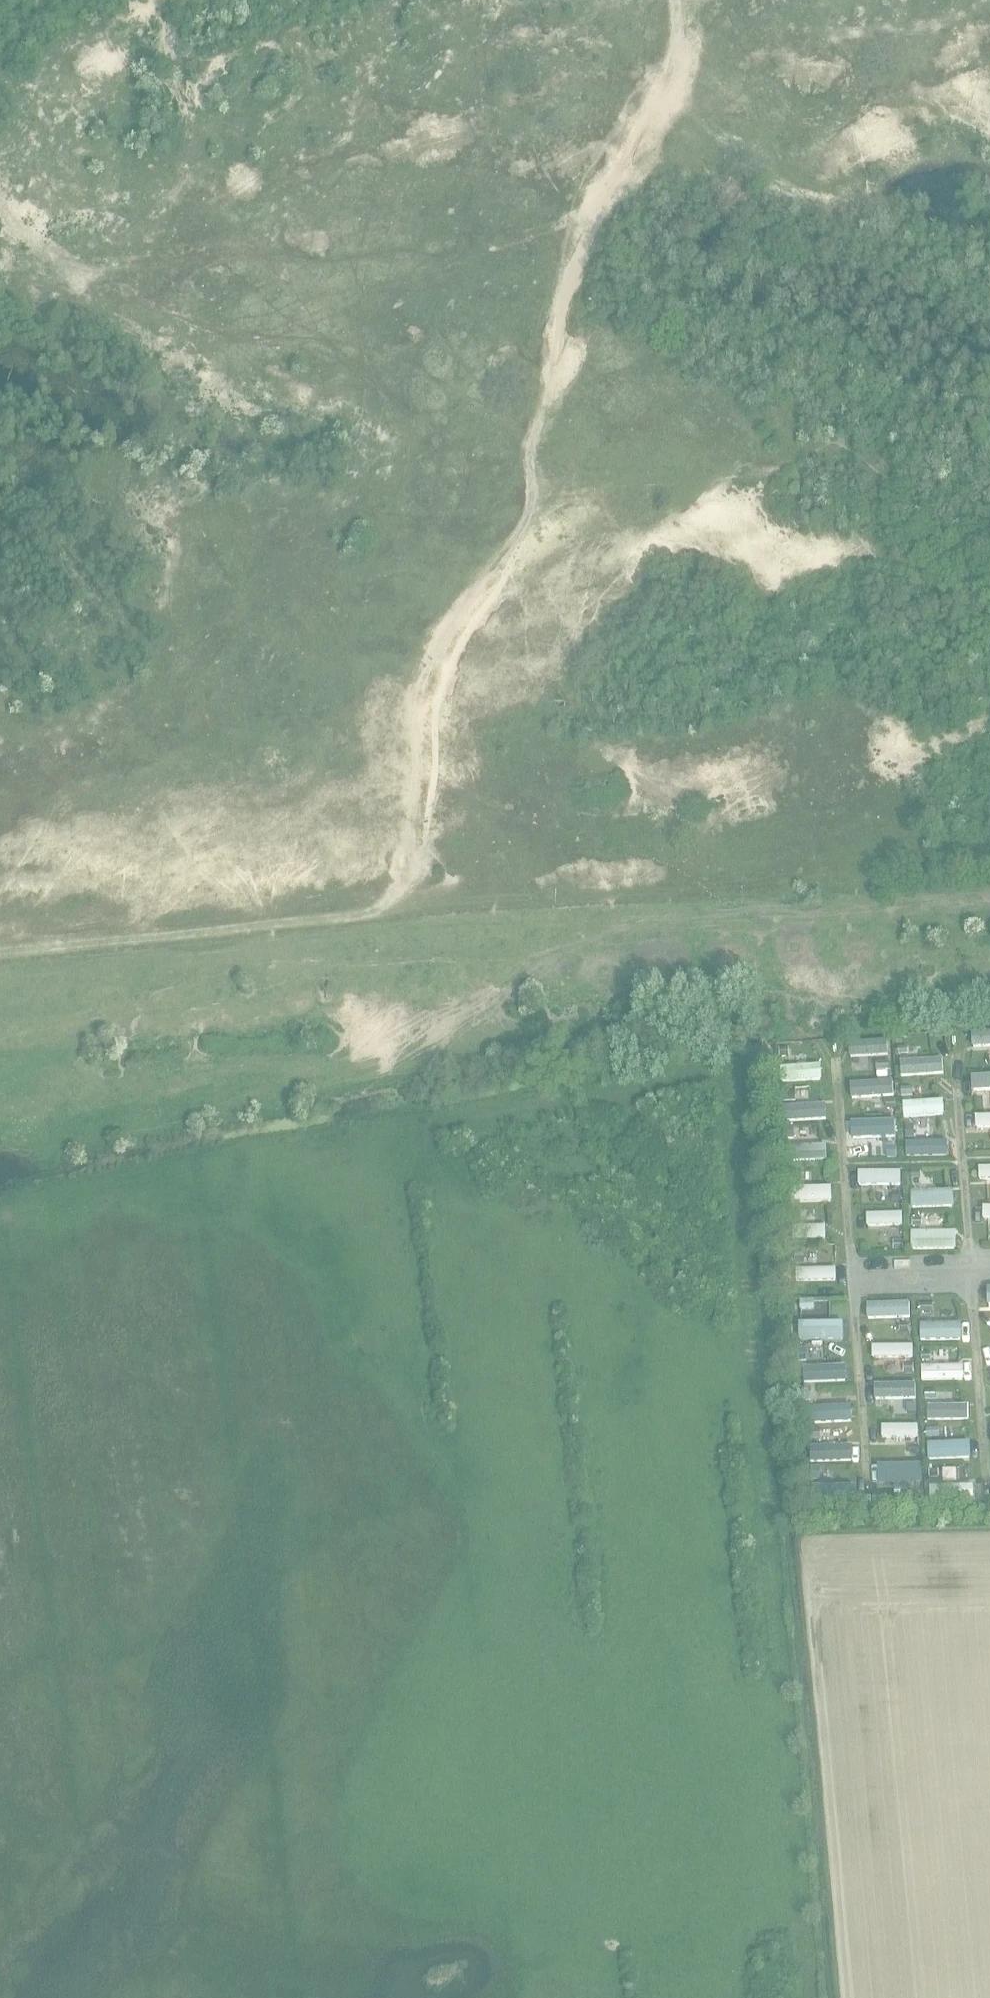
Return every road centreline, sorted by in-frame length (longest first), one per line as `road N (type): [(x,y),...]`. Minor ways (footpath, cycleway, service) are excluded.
road 1 (track): [(987,1480),(955,1043)]
road 2 (track): [(871,1480),(835,1066)]

